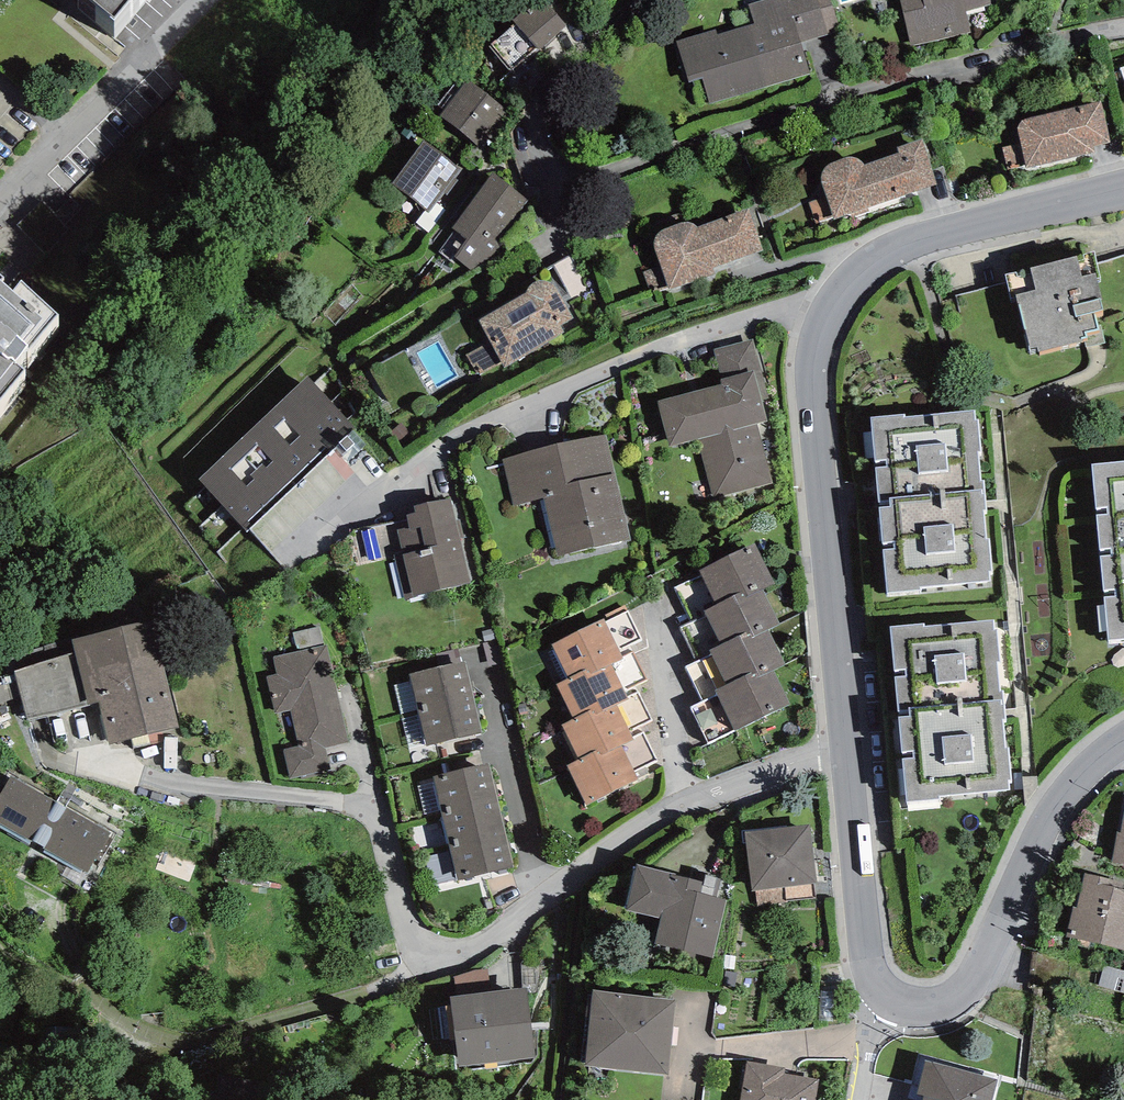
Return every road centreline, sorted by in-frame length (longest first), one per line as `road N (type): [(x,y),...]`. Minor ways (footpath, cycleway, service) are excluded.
road 1 (residential): [(845,747),(672,808),(476,952),(444,959),(407,928),(385,839),(364,810),(143,780)]
road 2 (residential): [(1123,31),(984,55),(719,133),(544,198)]
road 3 (residential): [(838,294),(617,365),(478,423),(353,500)]
road 4 (tertiary): [(845,747),(812,387),(823,323),(838,294)]
road 5 (tertiary): [(1123,739),(1055,807),(960,994),(920,1005),(884,996)]
road 6 (tertiary): [(838,294),(887,254),(924,238),(1123,186)]
road 7 (tertiary): [(884,996),(868,963),(845,747)]

